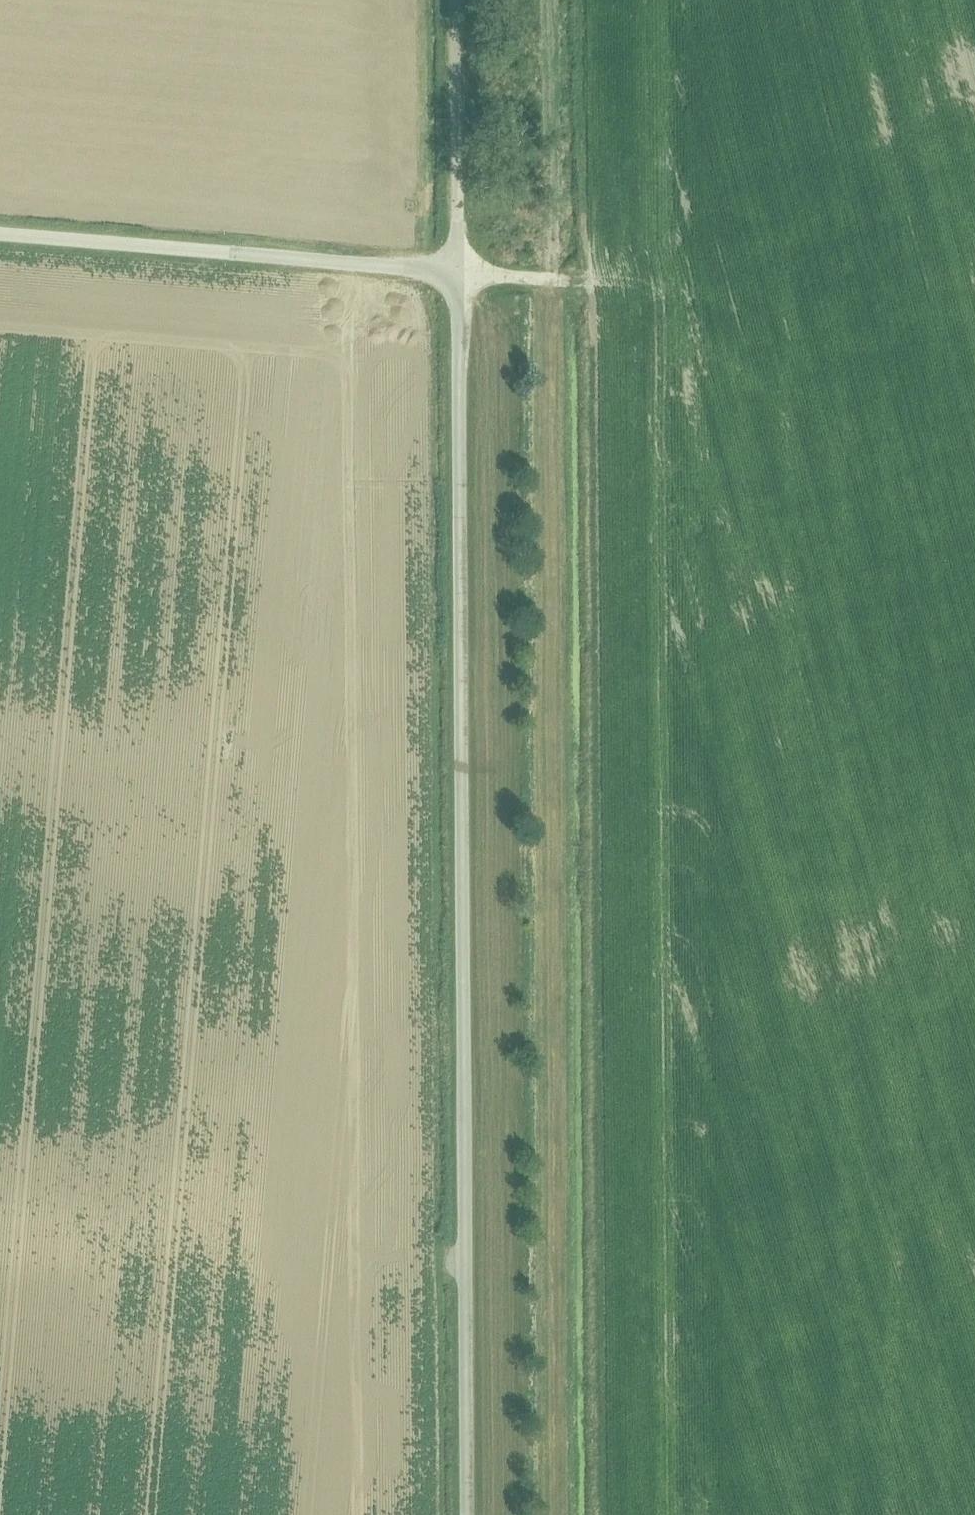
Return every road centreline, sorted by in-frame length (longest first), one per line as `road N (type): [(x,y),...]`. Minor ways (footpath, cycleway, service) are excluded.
road 1 (unclassified): [(467,1514),(456,275)]
road 2 (unclassified): [(456,275),(0,237)]
road 3 (unclassified): [(456,275),(454,0)]

